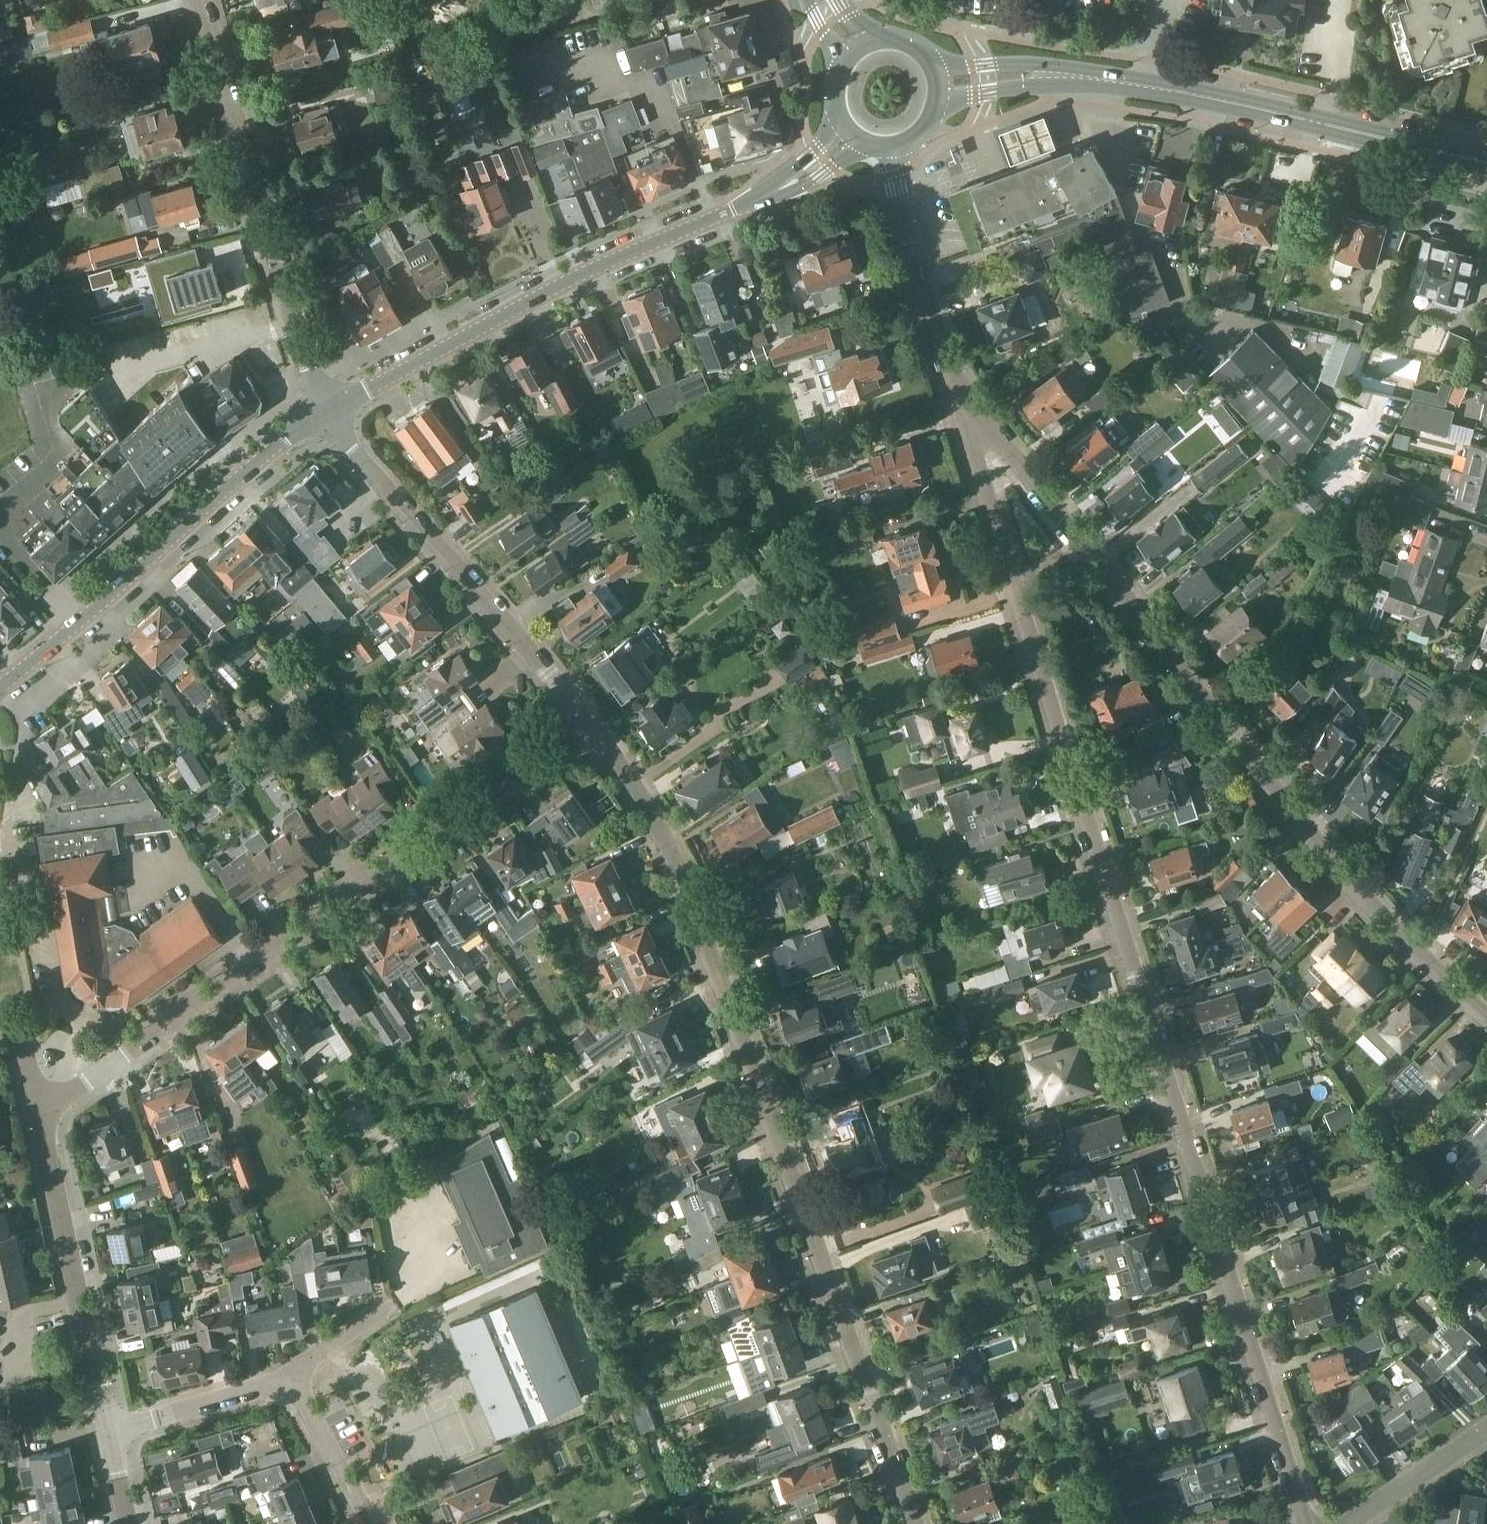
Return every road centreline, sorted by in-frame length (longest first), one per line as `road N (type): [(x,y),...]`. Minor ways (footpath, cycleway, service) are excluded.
road 1 (residential): [(1308,1523),(951,374)]
road 2 (residential): [(917,1523),(683,875),(635,783),(588,723)]
road 3 (residential): [(1486,1019),(1373,909),(951,374)]
road 4 (residential): [(42,1113),(588,723)]
road 5 (residential): [(322,409),(593,266),(779,187)]
road 6 (residential): [(0,689),(322,409)]
road 7 (residential): [(322,409),(201,0)]
road 8 (residential): [(588,723),(322,409)]
road 9 (secondary): [(1486,161),(1116,80)]
road 10 (residential): [(951,374),(909,239),(891,146)]
road 11 (residential): [(108,1433),(293,1376)]
road 12 (residential): [(79,1302),(42,1113)]
road 13 (secondary): [(1116,80),(1086,67),(1032,62),(932,64)]
road 14 (secondary): [(939,106),(1033,86),(1116,80)]
road 15 (residential): [(1342,1523),(1486,1430)]
road 16 (residential): [(371,1523),(293,1376)]
road 17 (residential): [(293,1376),(408,1304)]
road 18 (residential): [(108,1433),(79,1302)]
road 19 (residential): [(79,1302),(19,1318),(5,1378)]

